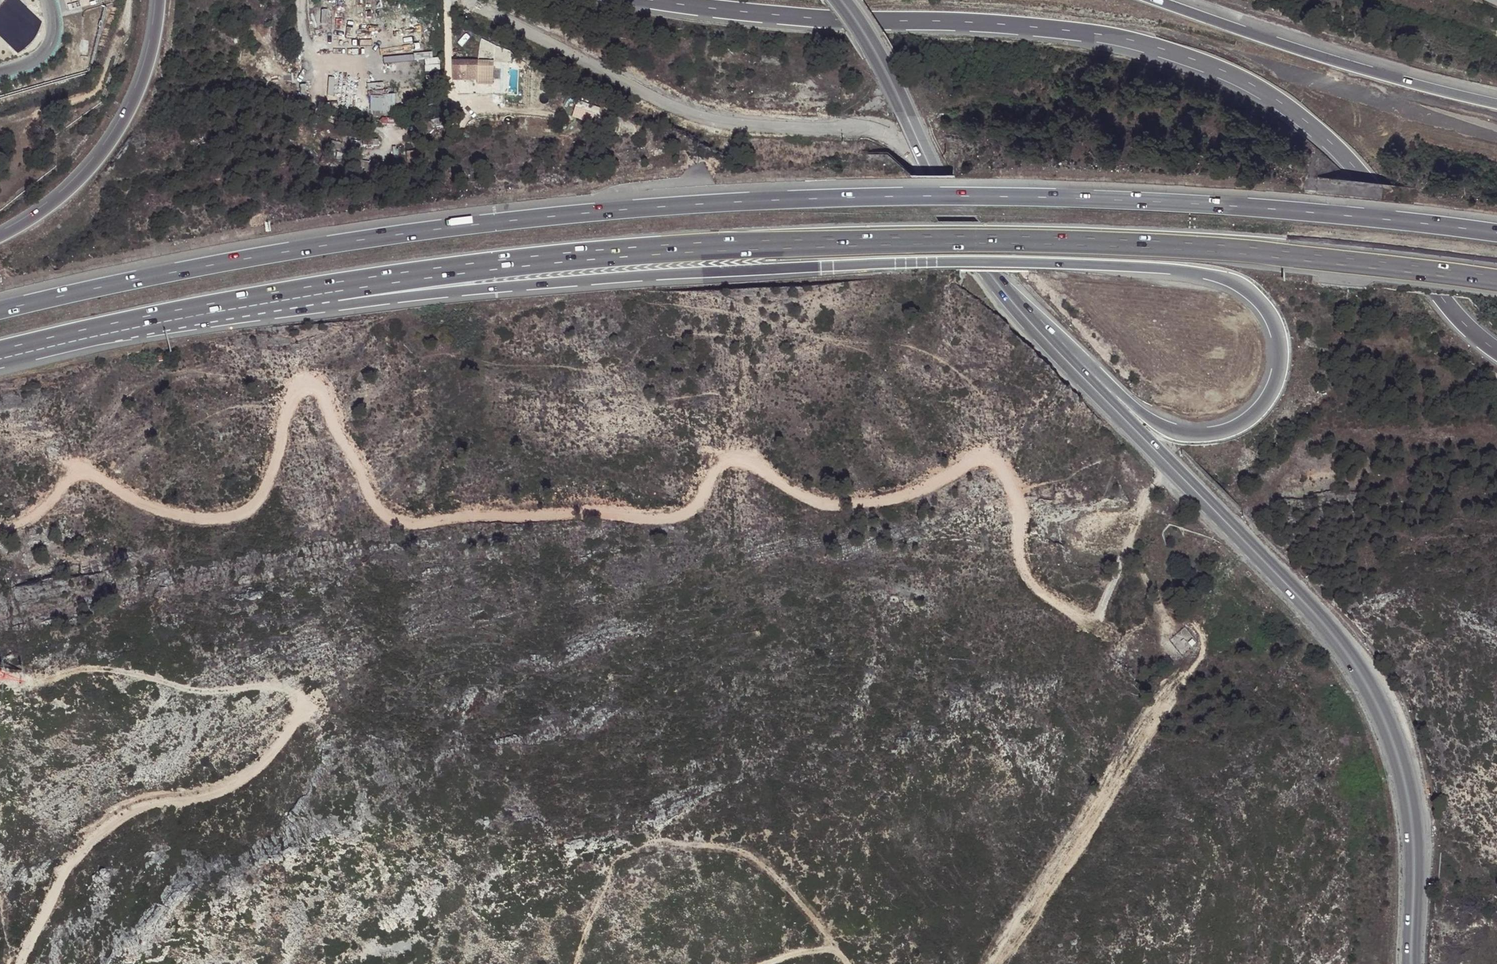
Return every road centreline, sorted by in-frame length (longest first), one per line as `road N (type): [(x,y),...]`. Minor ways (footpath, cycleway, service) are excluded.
road 1 (track): [(1173,467),(1144,494),(1098,616),(1081,617),(1025,575),(1016,501),(997,462),(987,457),(913,494),(876,503),(811,500),(742,457),(723,460),(705,497),(684,517),(406,524),(386,519),(368,500),(320,387),(308,383),(290,402),(274,475),(247,517),(211,523),(174,517),(91,473),(65,482),(31,520),(0,531)]
road 2 (motorway): [(1496,233),(1193,202),(793,200),(444,229),(235,257),(0,308)]
road 3 (motorway): [(179,315),(667,274),(917,262),(1116,266),(1236,284),(1273,321),(1280,365),(1276,383),(1243,421),(1179,432),(1022,312)]
road 4 (motorway): [(179,315),(547,259),(944,238),(1117,242),(1496,278)]
road 5 (motorway): [(657,0),(834,19),(1063,29),(1217,68),(1277,99),(1343,155),(1444,298),(1496,350)]
road 6 (secondary): [(1022,312),(1351,657),(1394,730),(1411,794),(1414,963)]
road 7 (secondary): [(844,0),(880,57),(954,216),(1022,312)]
road 8 (motorway): [(1496,101),(1157,0)]
road 9 (motorway): [(160,0),(133,105),(107,147),(62,197),(0,237)]
road 10 (motorway): [(0,356),(179,315)]

